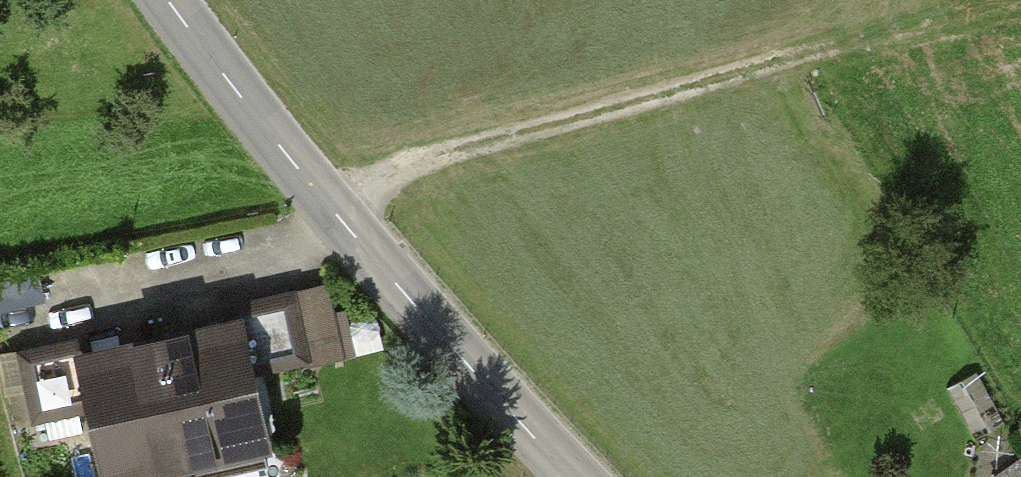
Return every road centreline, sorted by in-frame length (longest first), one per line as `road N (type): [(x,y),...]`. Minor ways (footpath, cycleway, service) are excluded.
road 1 (track): [(1016,0),(320,197)]
road 2 (tertiary): [(169,0),(320,197),(576,476)]

